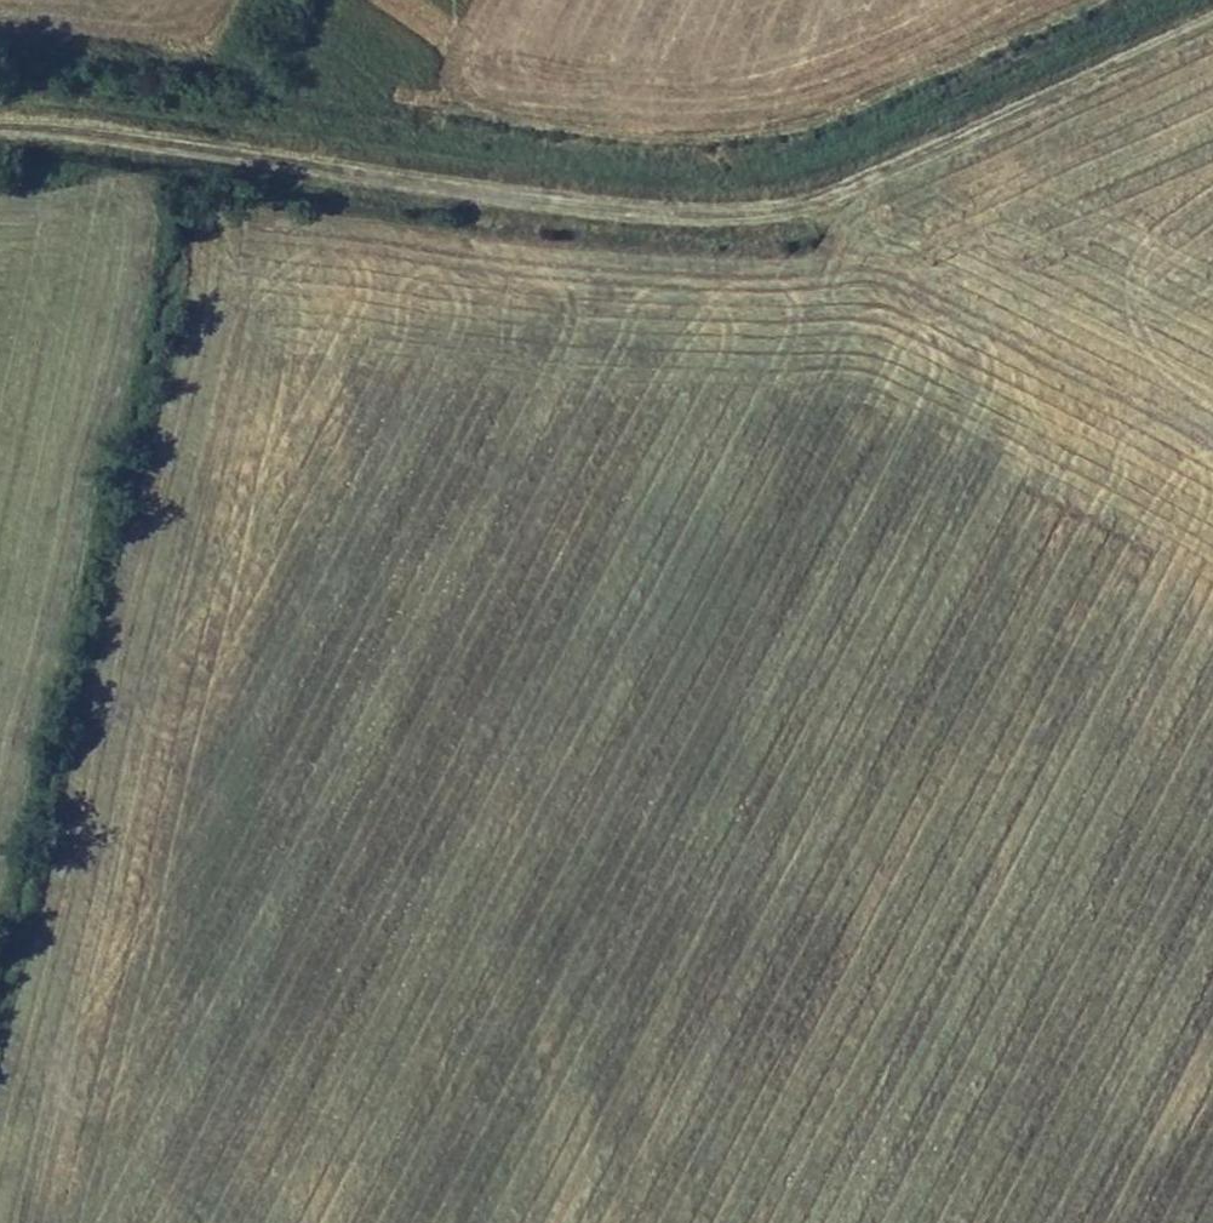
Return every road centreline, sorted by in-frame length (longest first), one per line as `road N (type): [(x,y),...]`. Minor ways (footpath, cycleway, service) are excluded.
road 1 (track): [(0,119),(103,127),(510,189),(686,208),(750,205),(842,182),(1212,8)]

